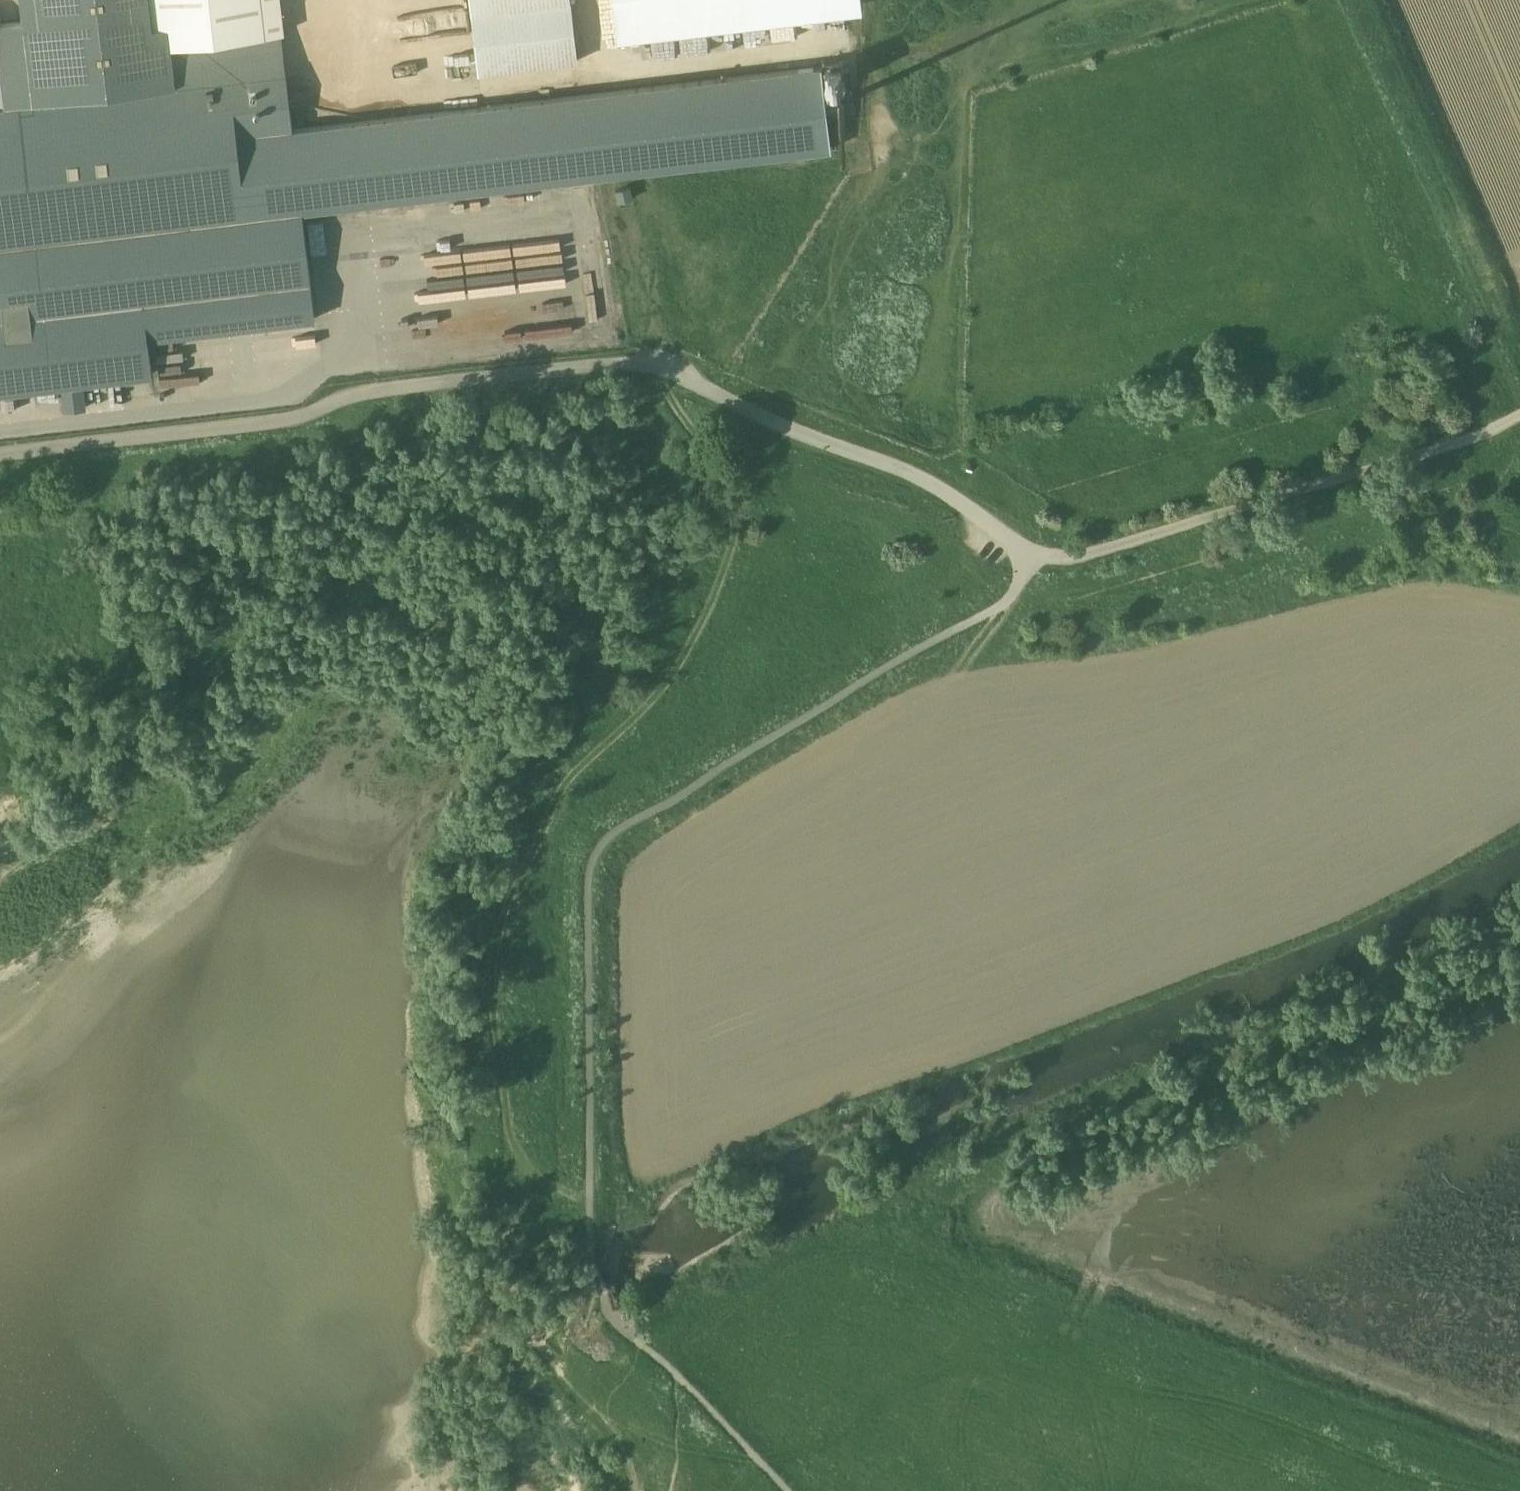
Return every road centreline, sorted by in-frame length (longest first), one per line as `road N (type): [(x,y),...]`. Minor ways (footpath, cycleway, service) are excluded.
road 1 (unclassified): [(1034,559),(927,482),(646,364),(375,389),(265,428),(0,453)]

